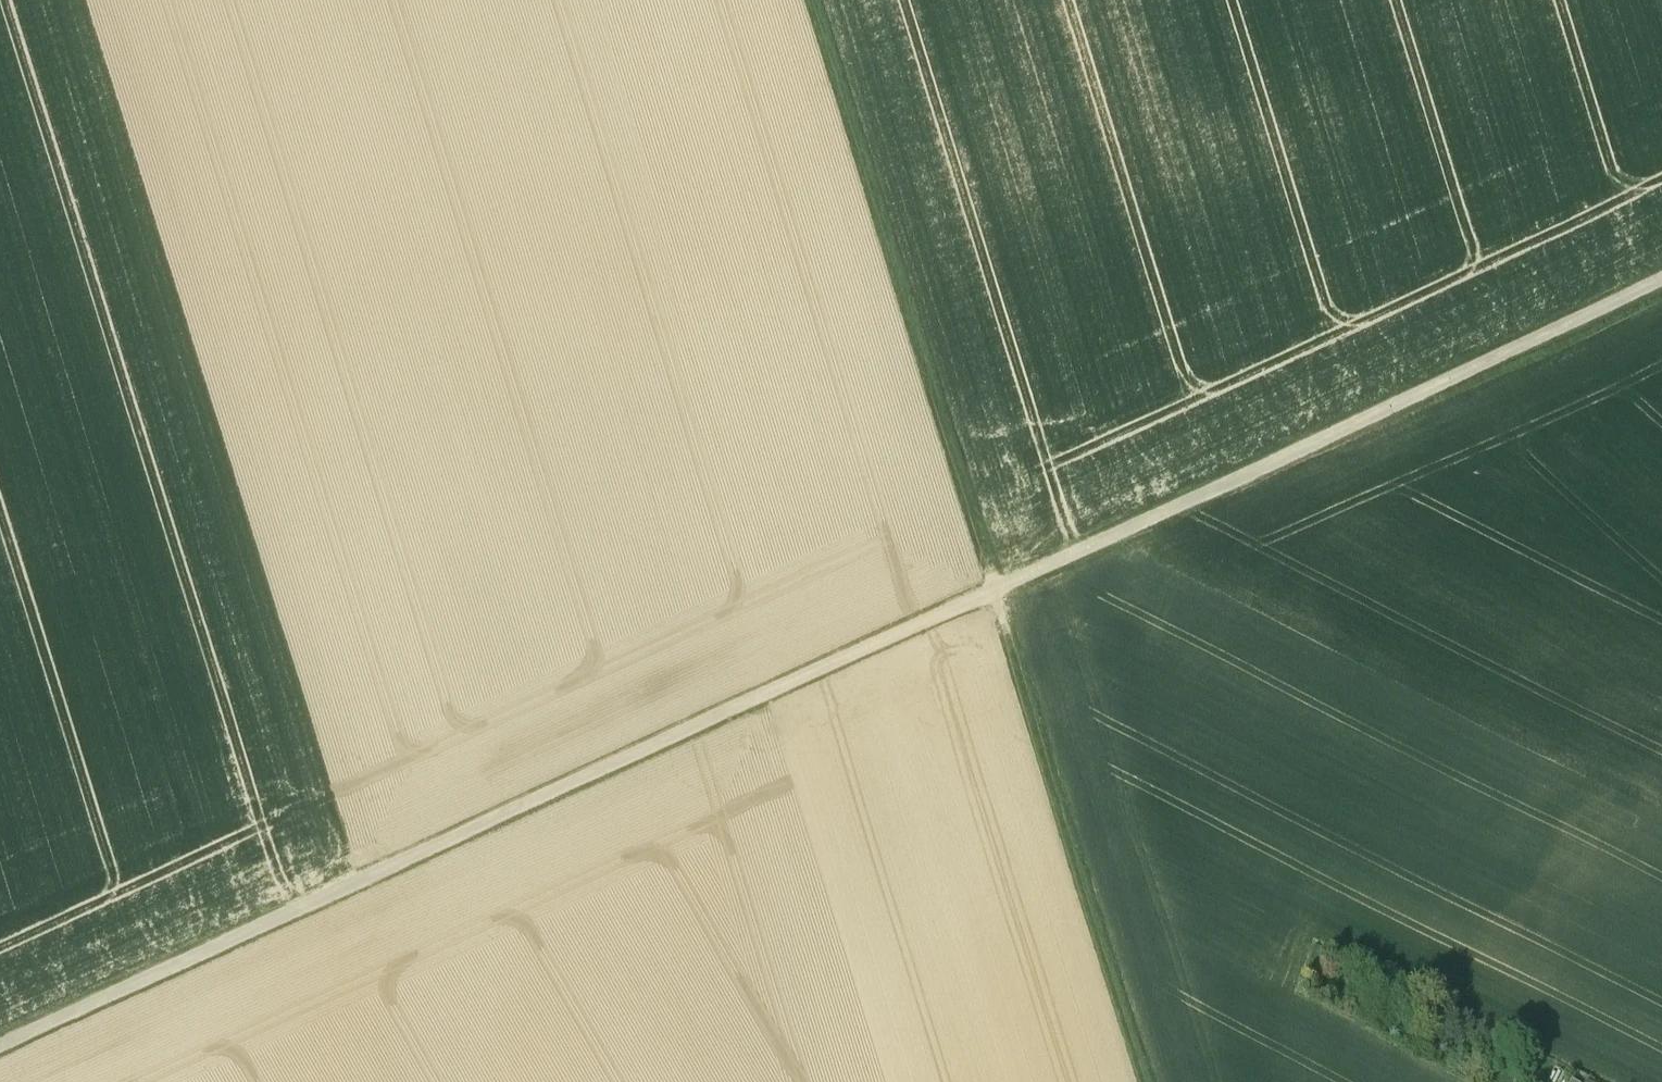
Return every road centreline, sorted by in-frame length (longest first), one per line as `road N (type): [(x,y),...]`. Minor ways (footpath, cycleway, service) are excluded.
road 1 (track): [(0,1040),(997,591),(1661,271)]
road 2 (track): [(1147,1081),(813,0)]

